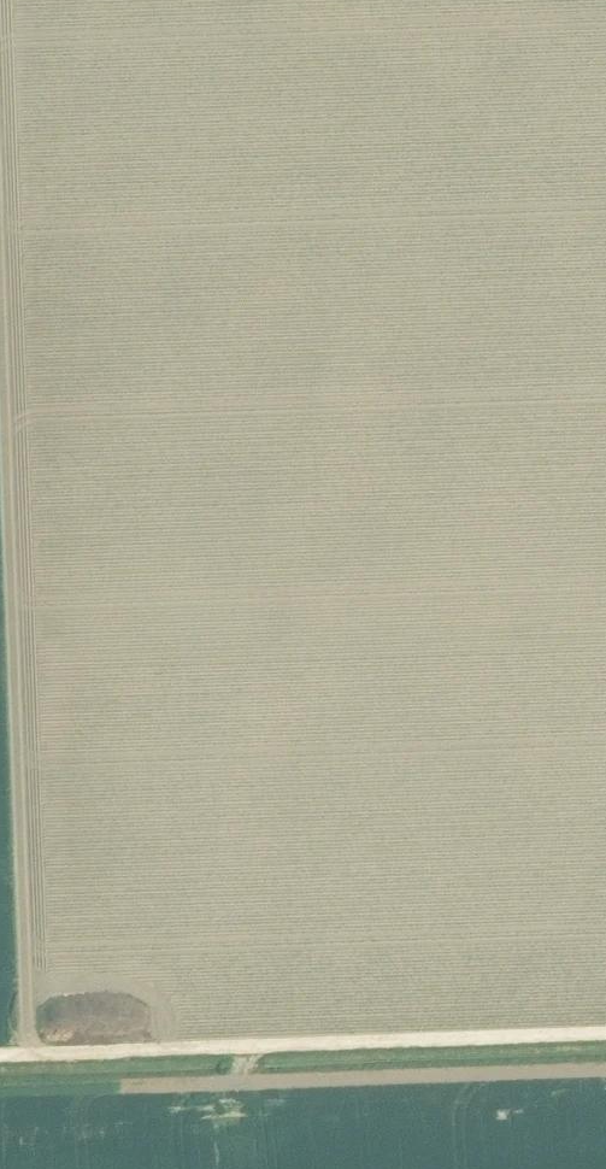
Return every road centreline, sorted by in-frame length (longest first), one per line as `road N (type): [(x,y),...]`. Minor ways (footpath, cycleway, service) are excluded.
road 1 (track): [(605,1035),(0,1060)]

